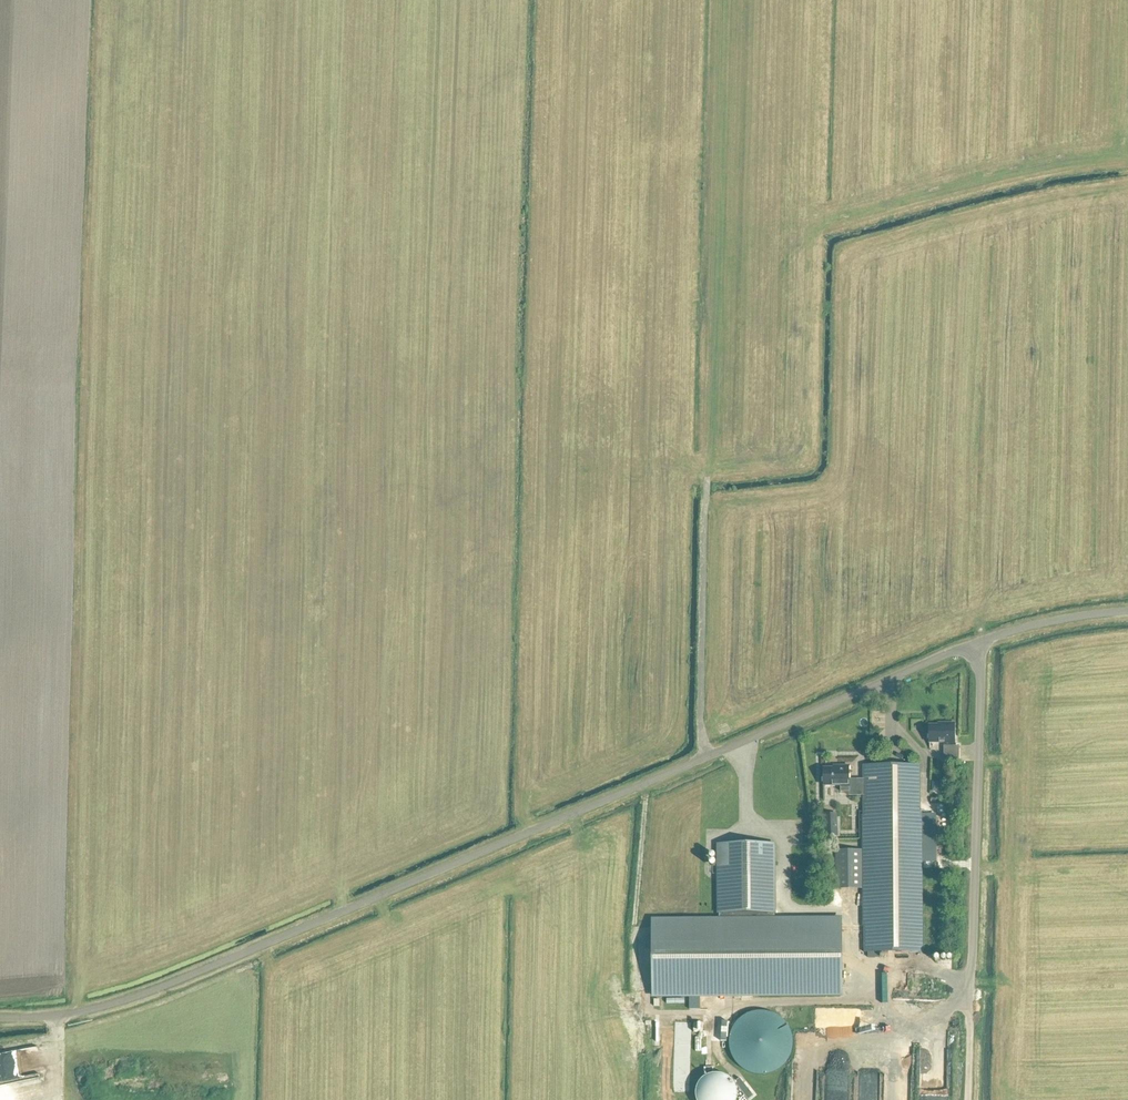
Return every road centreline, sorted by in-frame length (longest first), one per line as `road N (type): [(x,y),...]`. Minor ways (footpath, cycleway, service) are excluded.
road 1 (unclassified): [(0,1017),(110,1007),(982,642),(1074,618),(1127,614)]

